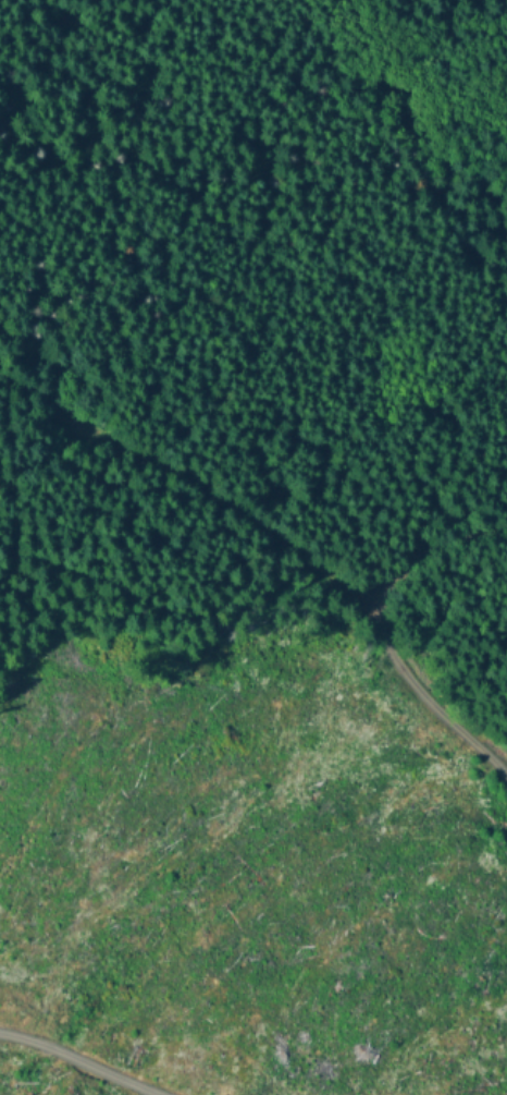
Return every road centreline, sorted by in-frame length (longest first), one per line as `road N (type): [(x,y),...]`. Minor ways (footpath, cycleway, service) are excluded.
road 1 (track): [(0,1041),(83,1053),(148,1094)]

